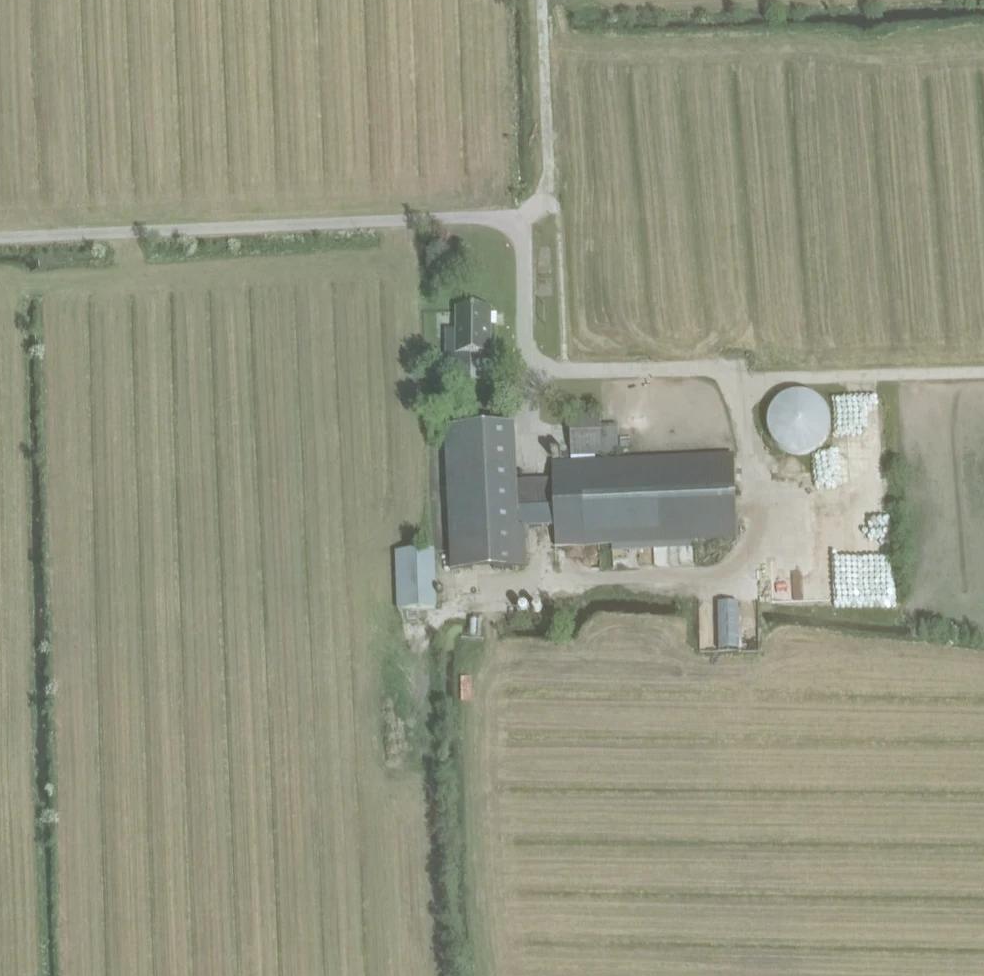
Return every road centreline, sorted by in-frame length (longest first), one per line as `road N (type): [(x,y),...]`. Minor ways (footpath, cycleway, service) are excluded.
road 1 (track): [(527,362),(542,370),(692,366),(746,379),(983,376)]
road 2 (track): [(541,0),(550,193),(516,221)]

